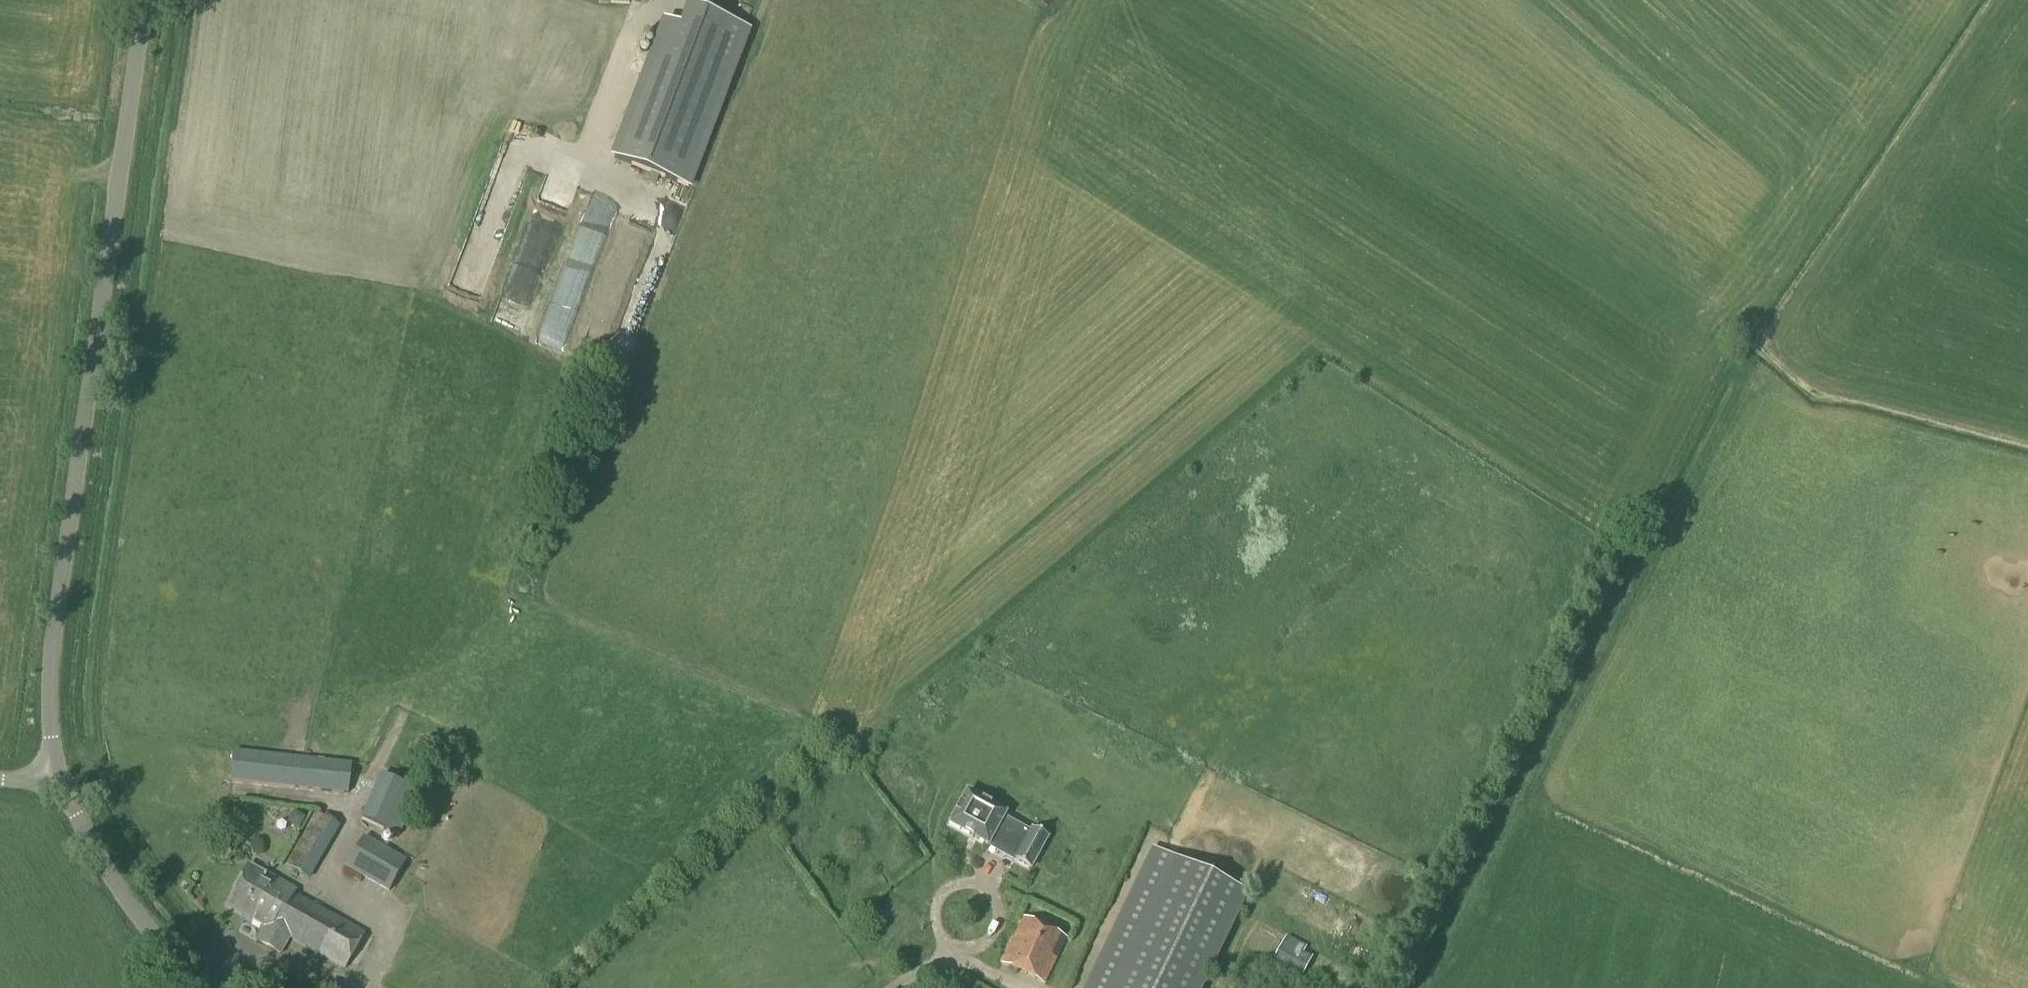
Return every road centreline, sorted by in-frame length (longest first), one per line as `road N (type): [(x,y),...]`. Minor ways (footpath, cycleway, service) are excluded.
road 1 (unclassified): [(60,782),(46,704),(48,646),(145,0)]
road 2 (unclassified): [(204,987),(124,900),(60,782)]

